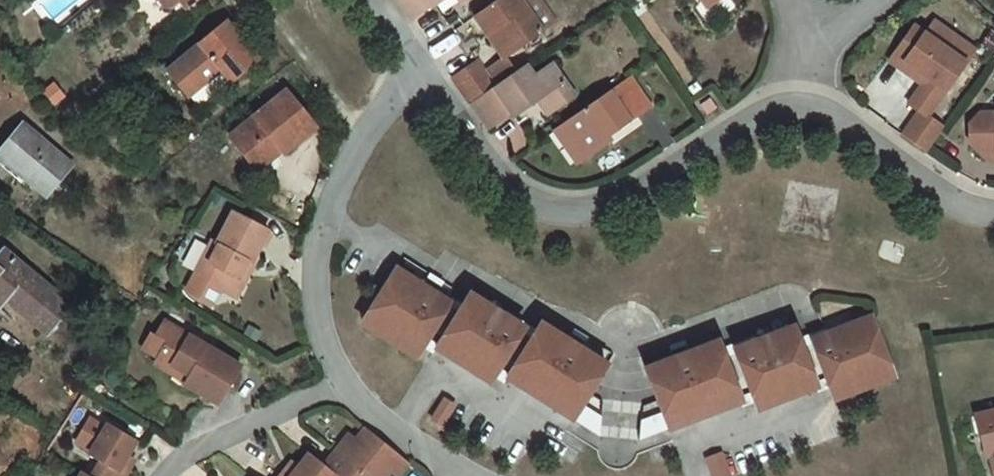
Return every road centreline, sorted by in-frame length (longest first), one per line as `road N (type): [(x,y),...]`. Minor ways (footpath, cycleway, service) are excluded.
road 1 (residential): [(414,72),(482,162),(565,208),(636,186),(762,100),(801,85)]
road 2 (residential): [(345,383),(327,350),(314,286),(322,221),(337,174),(414,72)]
road 3 (residential): [(801,85),(829,98),(939,196),(993,213)]
road 4 (residential): [(167,475),(187,455),(345,383)]
road 5 (residential): [(456,475),(345,383)]

